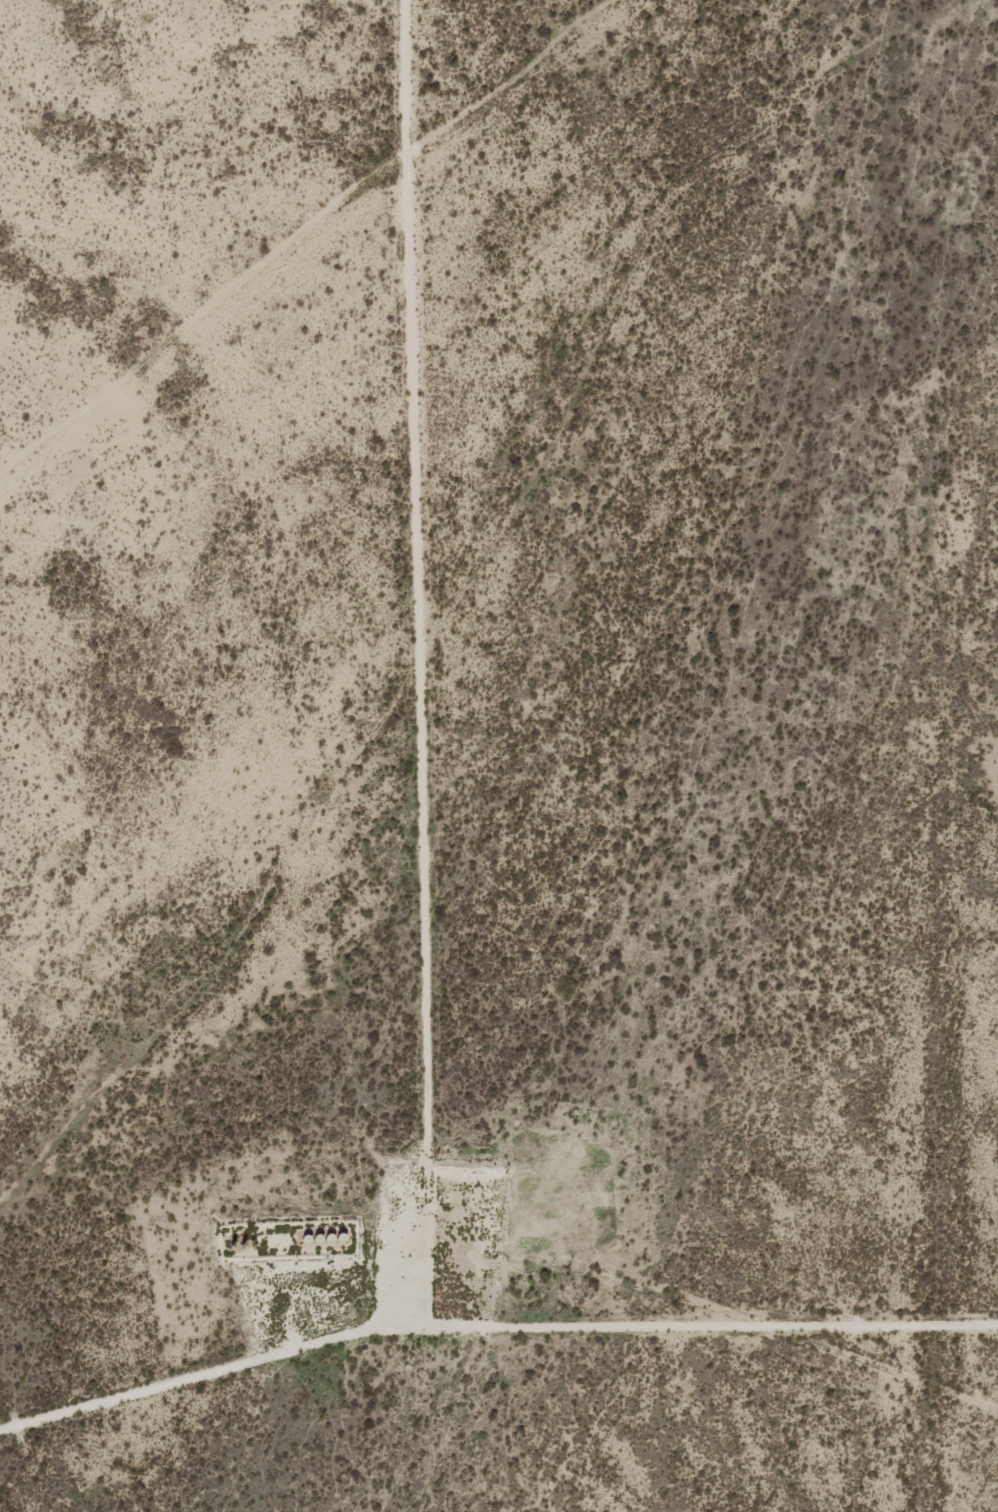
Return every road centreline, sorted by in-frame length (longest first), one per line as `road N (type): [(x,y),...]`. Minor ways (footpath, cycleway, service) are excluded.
road 1 (residential): [(0,1445),(411,1328),(997,1321)]

